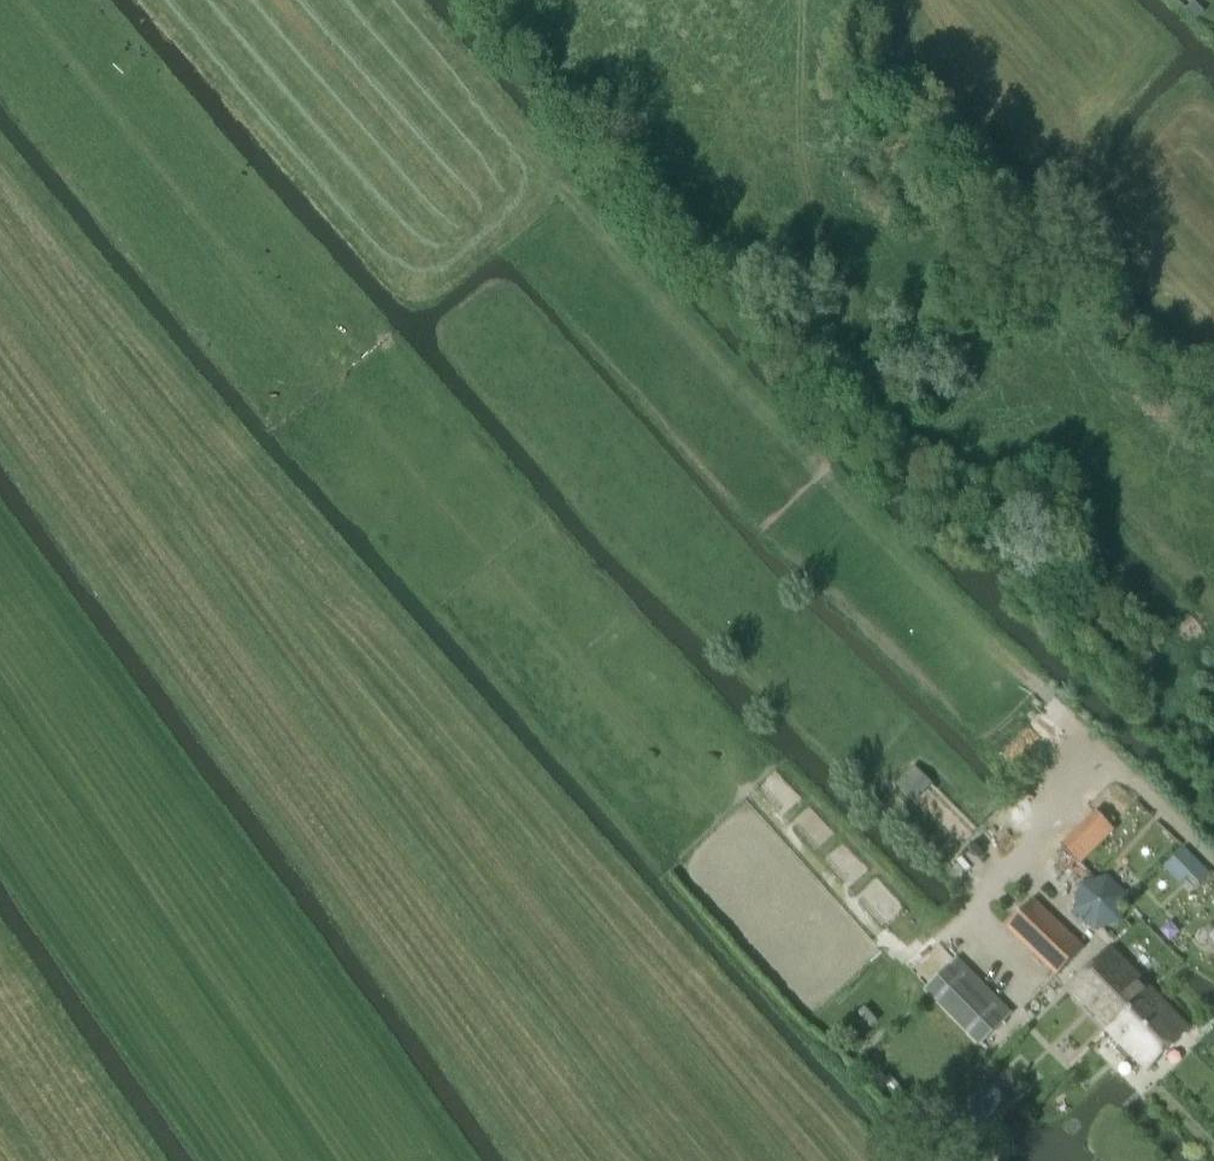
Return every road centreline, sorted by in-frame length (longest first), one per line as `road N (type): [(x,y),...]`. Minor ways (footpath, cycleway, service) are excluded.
road 1 (track): [(0,833),(229,1160)]

